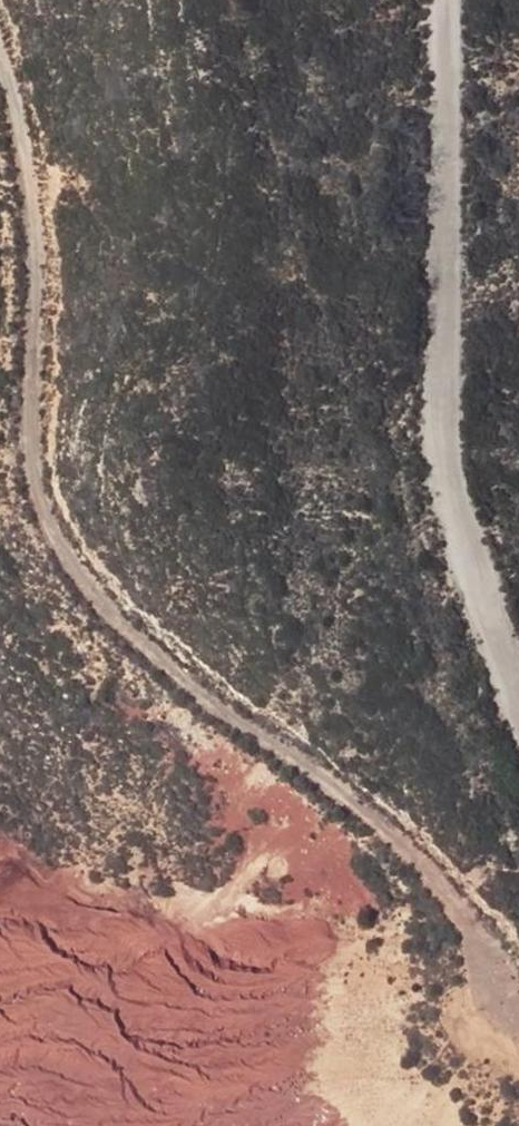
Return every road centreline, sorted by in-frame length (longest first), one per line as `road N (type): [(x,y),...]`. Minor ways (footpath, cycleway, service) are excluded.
road 1 (track): [(518,1013),(408,849),(316,774),(165,677),(104,601),(48,494),(34,448),(0,51)]
road 2 (track): [(448,0),(452,473),(469,581),(518,705)]

